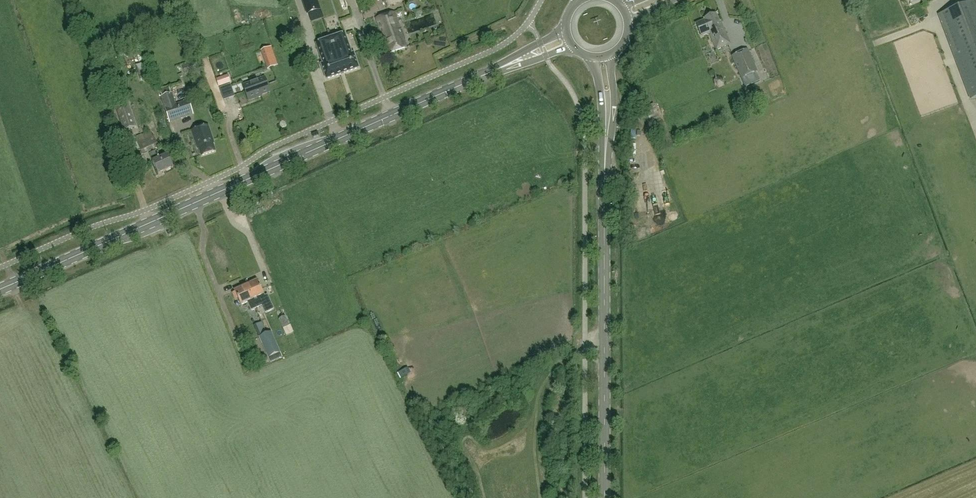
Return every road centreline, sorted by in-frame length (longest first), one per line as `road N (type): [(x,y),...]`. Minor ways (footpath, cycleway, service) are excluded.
road 1 (secondary): [(0,289),(567,40)]
road 2 (secondary): [(605,497),(603,58)]

